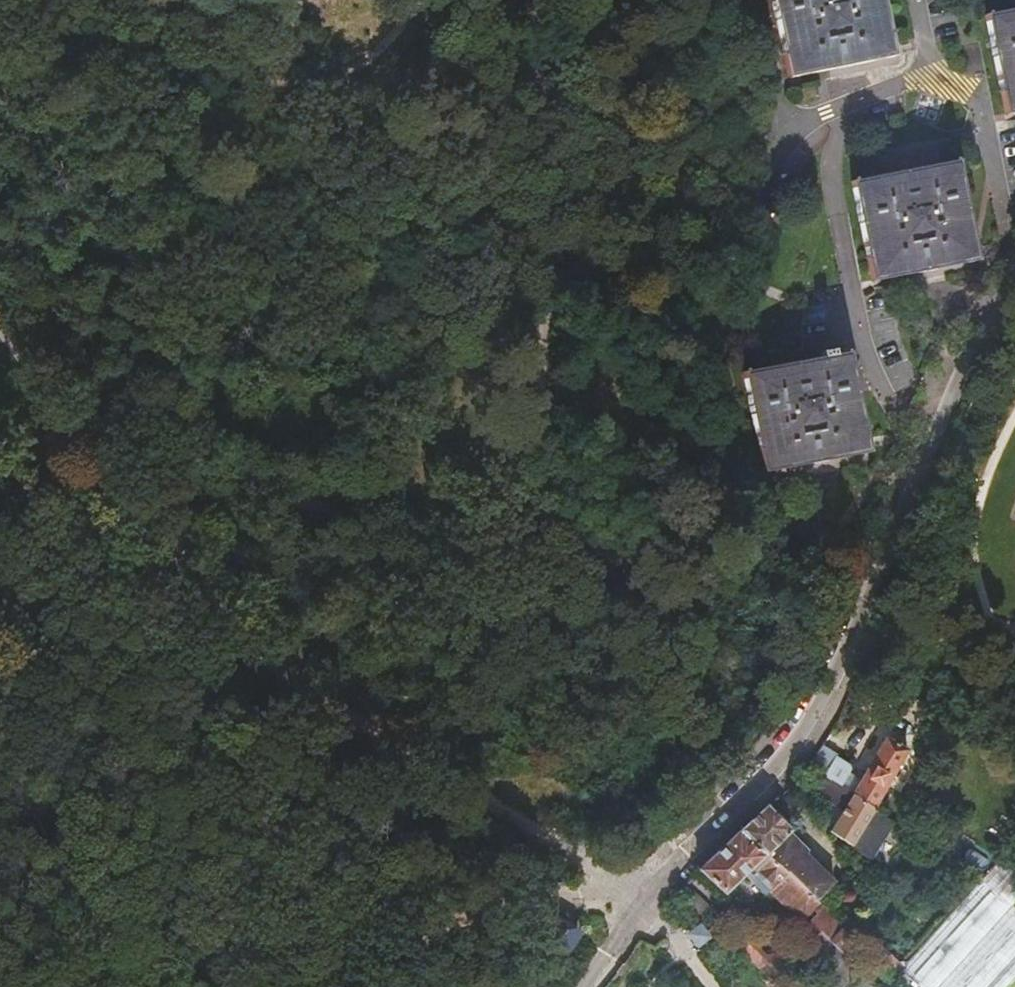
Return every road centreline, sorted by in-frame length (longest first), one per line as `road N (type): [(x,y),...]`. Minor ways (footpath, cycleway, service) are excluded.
road 1 (residential): [(1014,293),(976,340),(878,599),(823,710),(760,790),(636,902),(581,986)]
road 2 (track): [(152,526),(310,676),(443,777),(565,847),(636,902)]
road 3 (track): [(152,526),(229,499),(278,497),(434,526),(471,517),(506,472),(510,443),(546,386)]
road 4 (track): [(546,386),(549,267),(537,0)]
road 5 (track): [(636,902),(505,905),(450,930),(418,955),(397,986)]
road 6 (track): [(0,324),(152,526)]
road 7 (track): [(1014,635),(989,625),(902,640),(864,632)]

